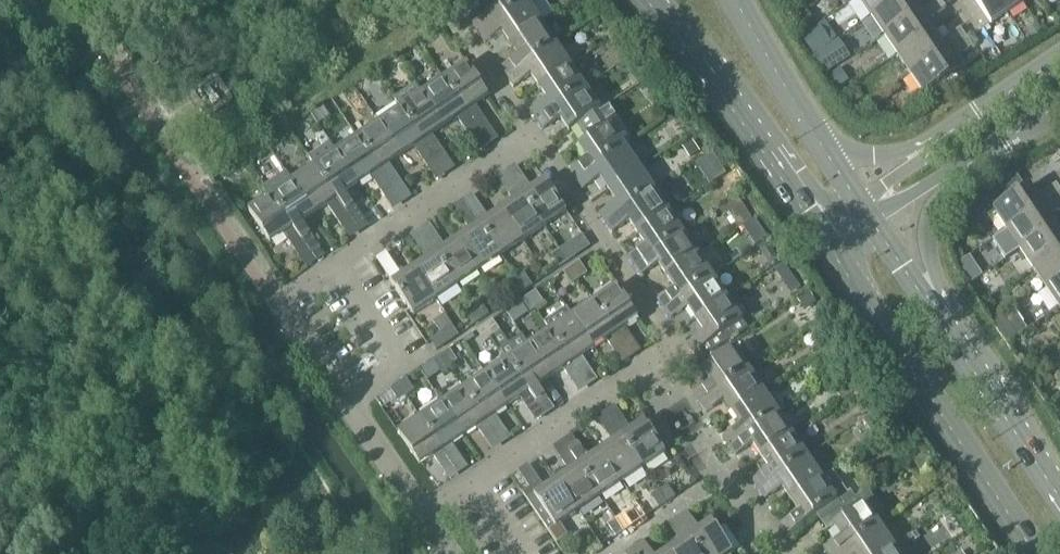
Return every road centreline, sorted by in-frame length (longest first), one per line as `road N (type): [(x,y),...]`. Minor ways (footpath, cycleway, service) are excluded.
road 1 (residential): [(414,519),(268,304),(526,131)]
road 2 (secondary): [(826,239),(1041,553)]
road 3 (residential): [(414,519),(671,339)]
road 4 (secondary): [(642,0),(735,108),(826,239)]
road 5 (secondary): [(1059,495),(946,332)]
road 6 (secondary): [(946,332),(926,240),(931,216),(960,170)]
road 7 (secondary): [(823,148),(735,0)]
road 8 (secondary): [(946,332),(871,218)]

